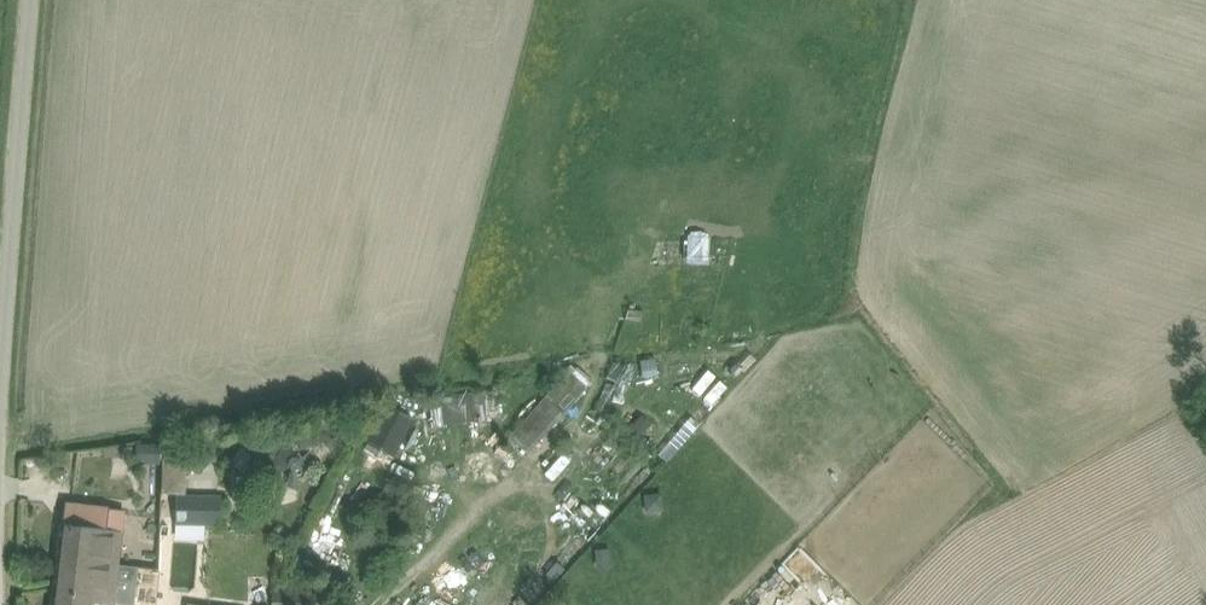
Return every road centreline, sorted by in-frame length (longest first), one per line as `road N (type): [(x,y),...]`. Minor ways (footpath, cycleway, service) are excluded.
road 1 (unclassified): [(0,374),(32,0)]

